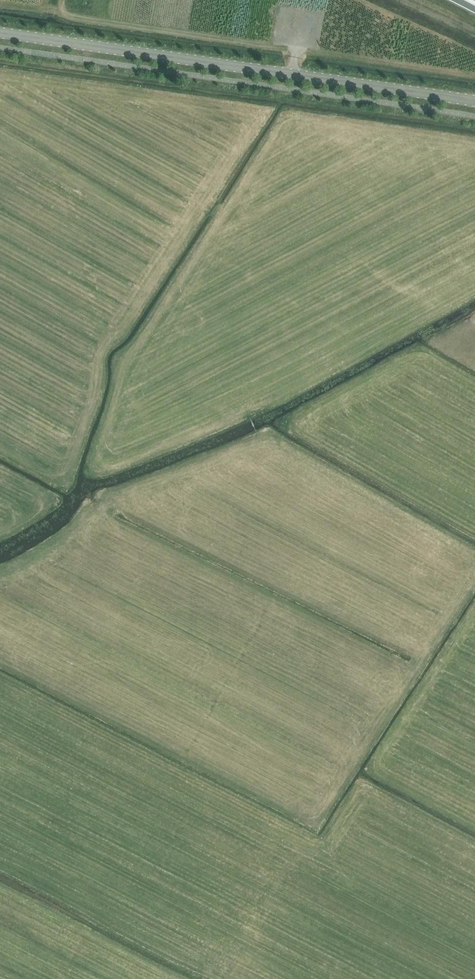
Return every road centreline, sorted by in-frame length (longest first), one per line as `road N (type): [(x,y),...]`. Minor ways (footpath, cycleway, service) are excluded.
road 1 (secondary): [(474,101),(0,34)]

